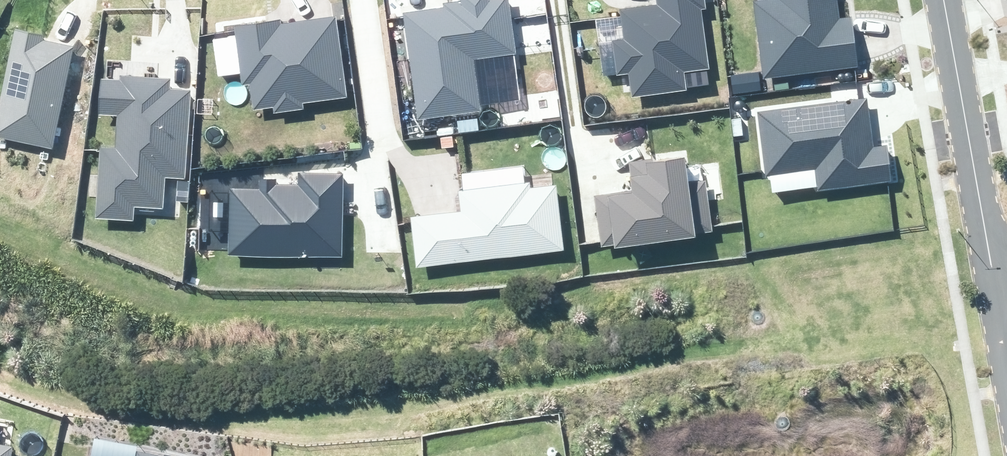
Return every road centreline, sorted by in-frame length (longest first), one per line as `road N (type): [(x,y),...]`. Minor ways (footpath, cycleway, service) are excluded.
road 1 (residential): [(943,0),(996,284)]

